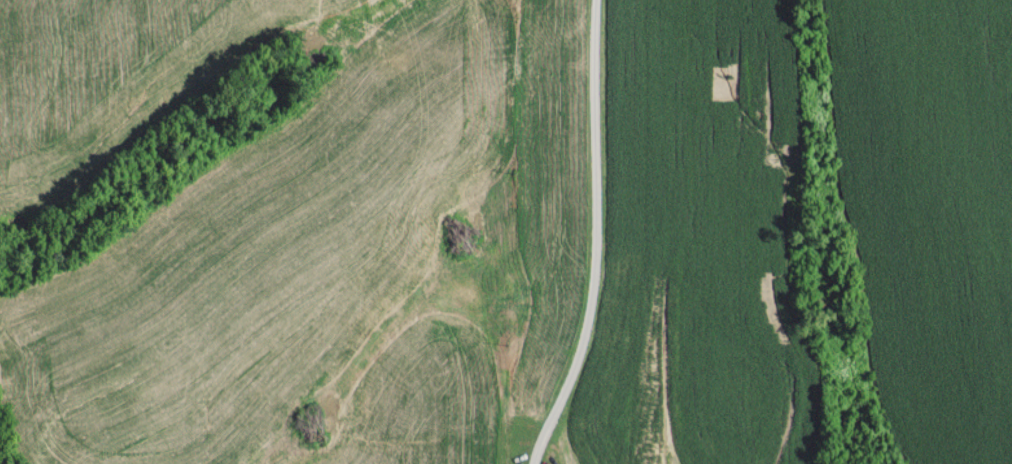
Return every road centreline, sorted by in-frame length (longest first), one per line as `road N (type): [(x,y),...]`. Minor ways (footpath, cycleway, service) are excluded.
road 1 (residential): [(600,0),(593,313),(534,463)]

